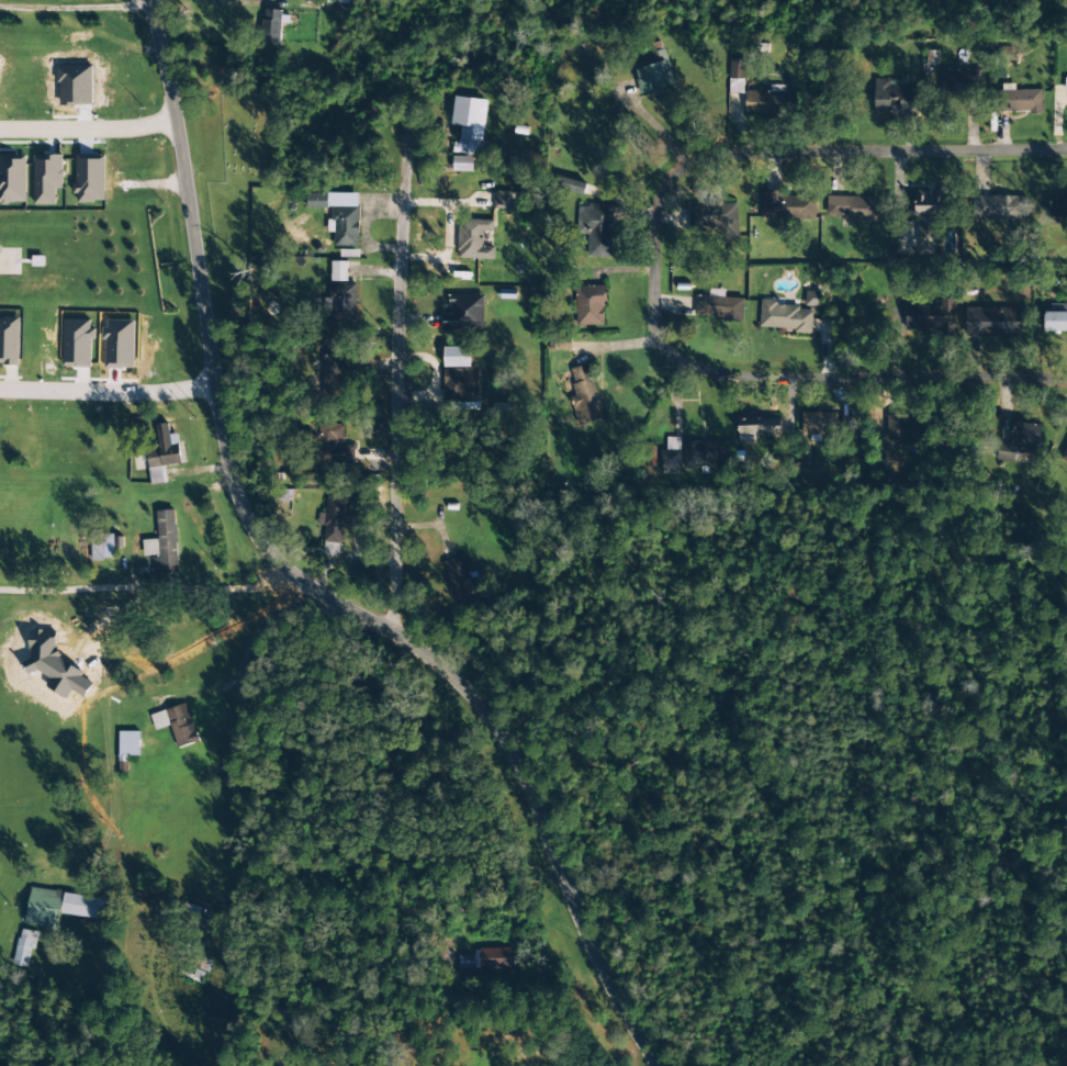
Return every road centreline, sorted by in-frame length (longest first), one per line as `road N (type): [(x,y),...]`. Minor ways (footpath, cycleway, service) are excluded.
road 1 (tertiary): [(649,1065),(586,952),(510,748),(428,654),(276,574),(245,527),(220,436),(140,0)]
road 2 (residential): [(364,625),(391,605),(388,416),(403,130),(392,93),(349,43),(339,0)]
road 3 (residential): [(1066,380),(1009,368),(726,371),(679,361)]
road 4 (residential): [(1066,139),(698,144)]
road 5 (residential): [(203,920),(225,824),(234,689),(250,643),(265,626),(318,598)]
road 6 (residential): [(864,722),(539,819)]
road 7 (residential): [(679,361),(647,348),(627,321),(630,205),(649,162),(698,144)]
road 8 (residential): [(266,566),(96,593),(0,598)]
road 9 (residential): [(0,391),(136,395),(211,388)]
road 10 (residential): [(167,124),(0,130)]

